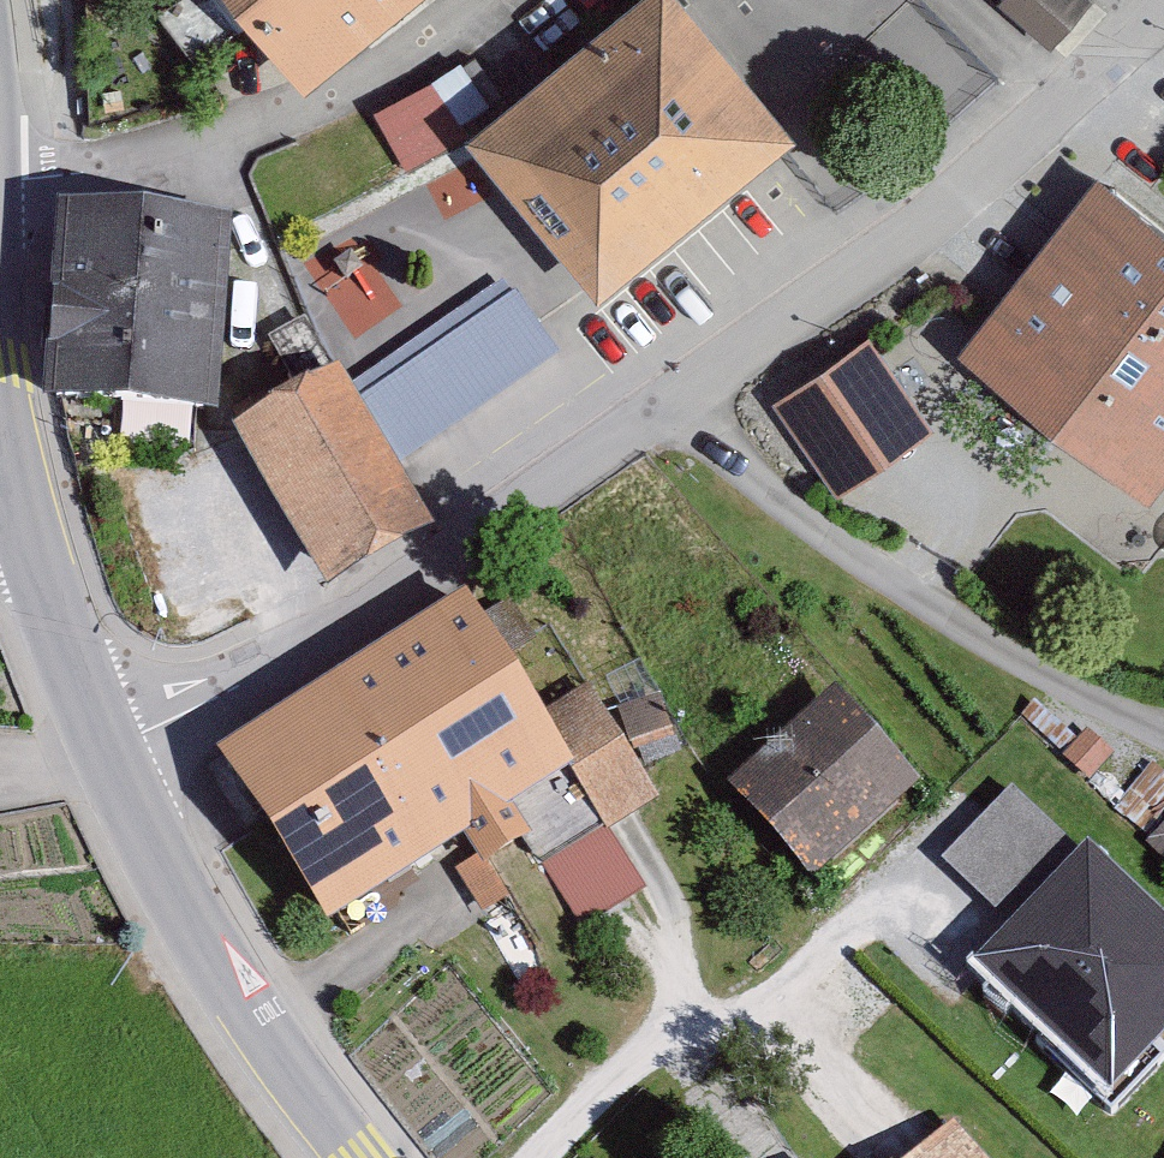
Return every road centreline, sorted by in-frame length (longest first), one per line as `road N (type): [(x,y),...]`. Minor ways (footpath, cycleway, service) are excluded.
road 1 (residential): [(674,411),(471,547),(210,701),(103,746)]
road 2 (residential): [(1163,33),(991,186),(674,411)]
road 3 (residential): [(674,411),(857,555),(1051,680),(1163,725)]
road 4 (tertiary): [(360,1157),(226,980),(103,746)]
road 5 (tertiary): [(103,746),(18,500)]

